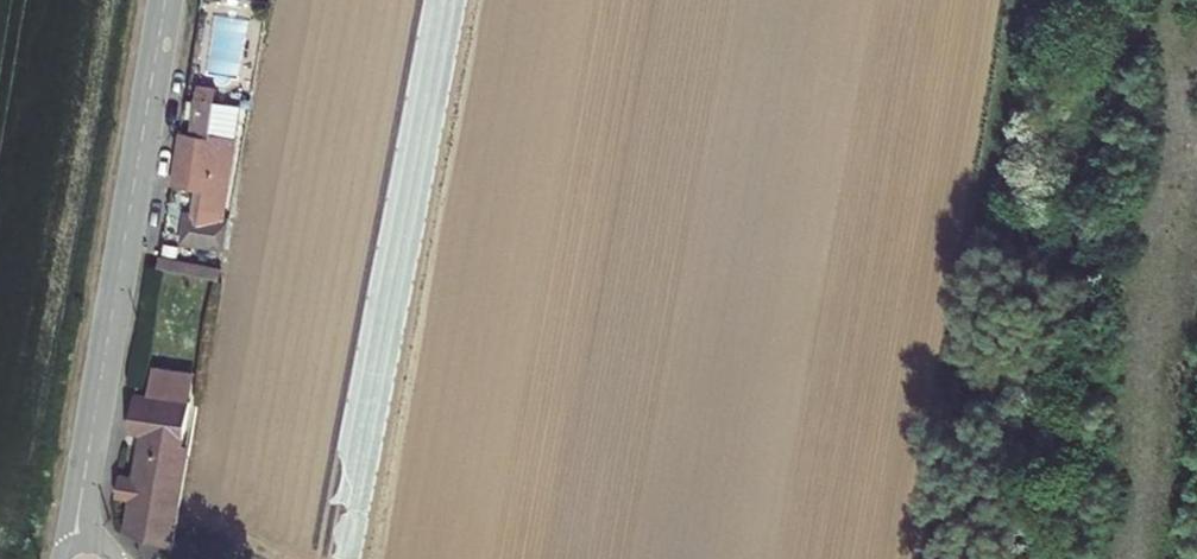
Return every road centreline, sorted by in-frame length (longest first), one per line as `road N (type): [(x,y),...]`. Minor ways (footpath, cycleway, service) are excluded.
road 1 (residential): [(166,0),(84,482),(80,558)]
road 2 (track): [(1163,0),(1177,127),(1147,360),(1134,558)]

